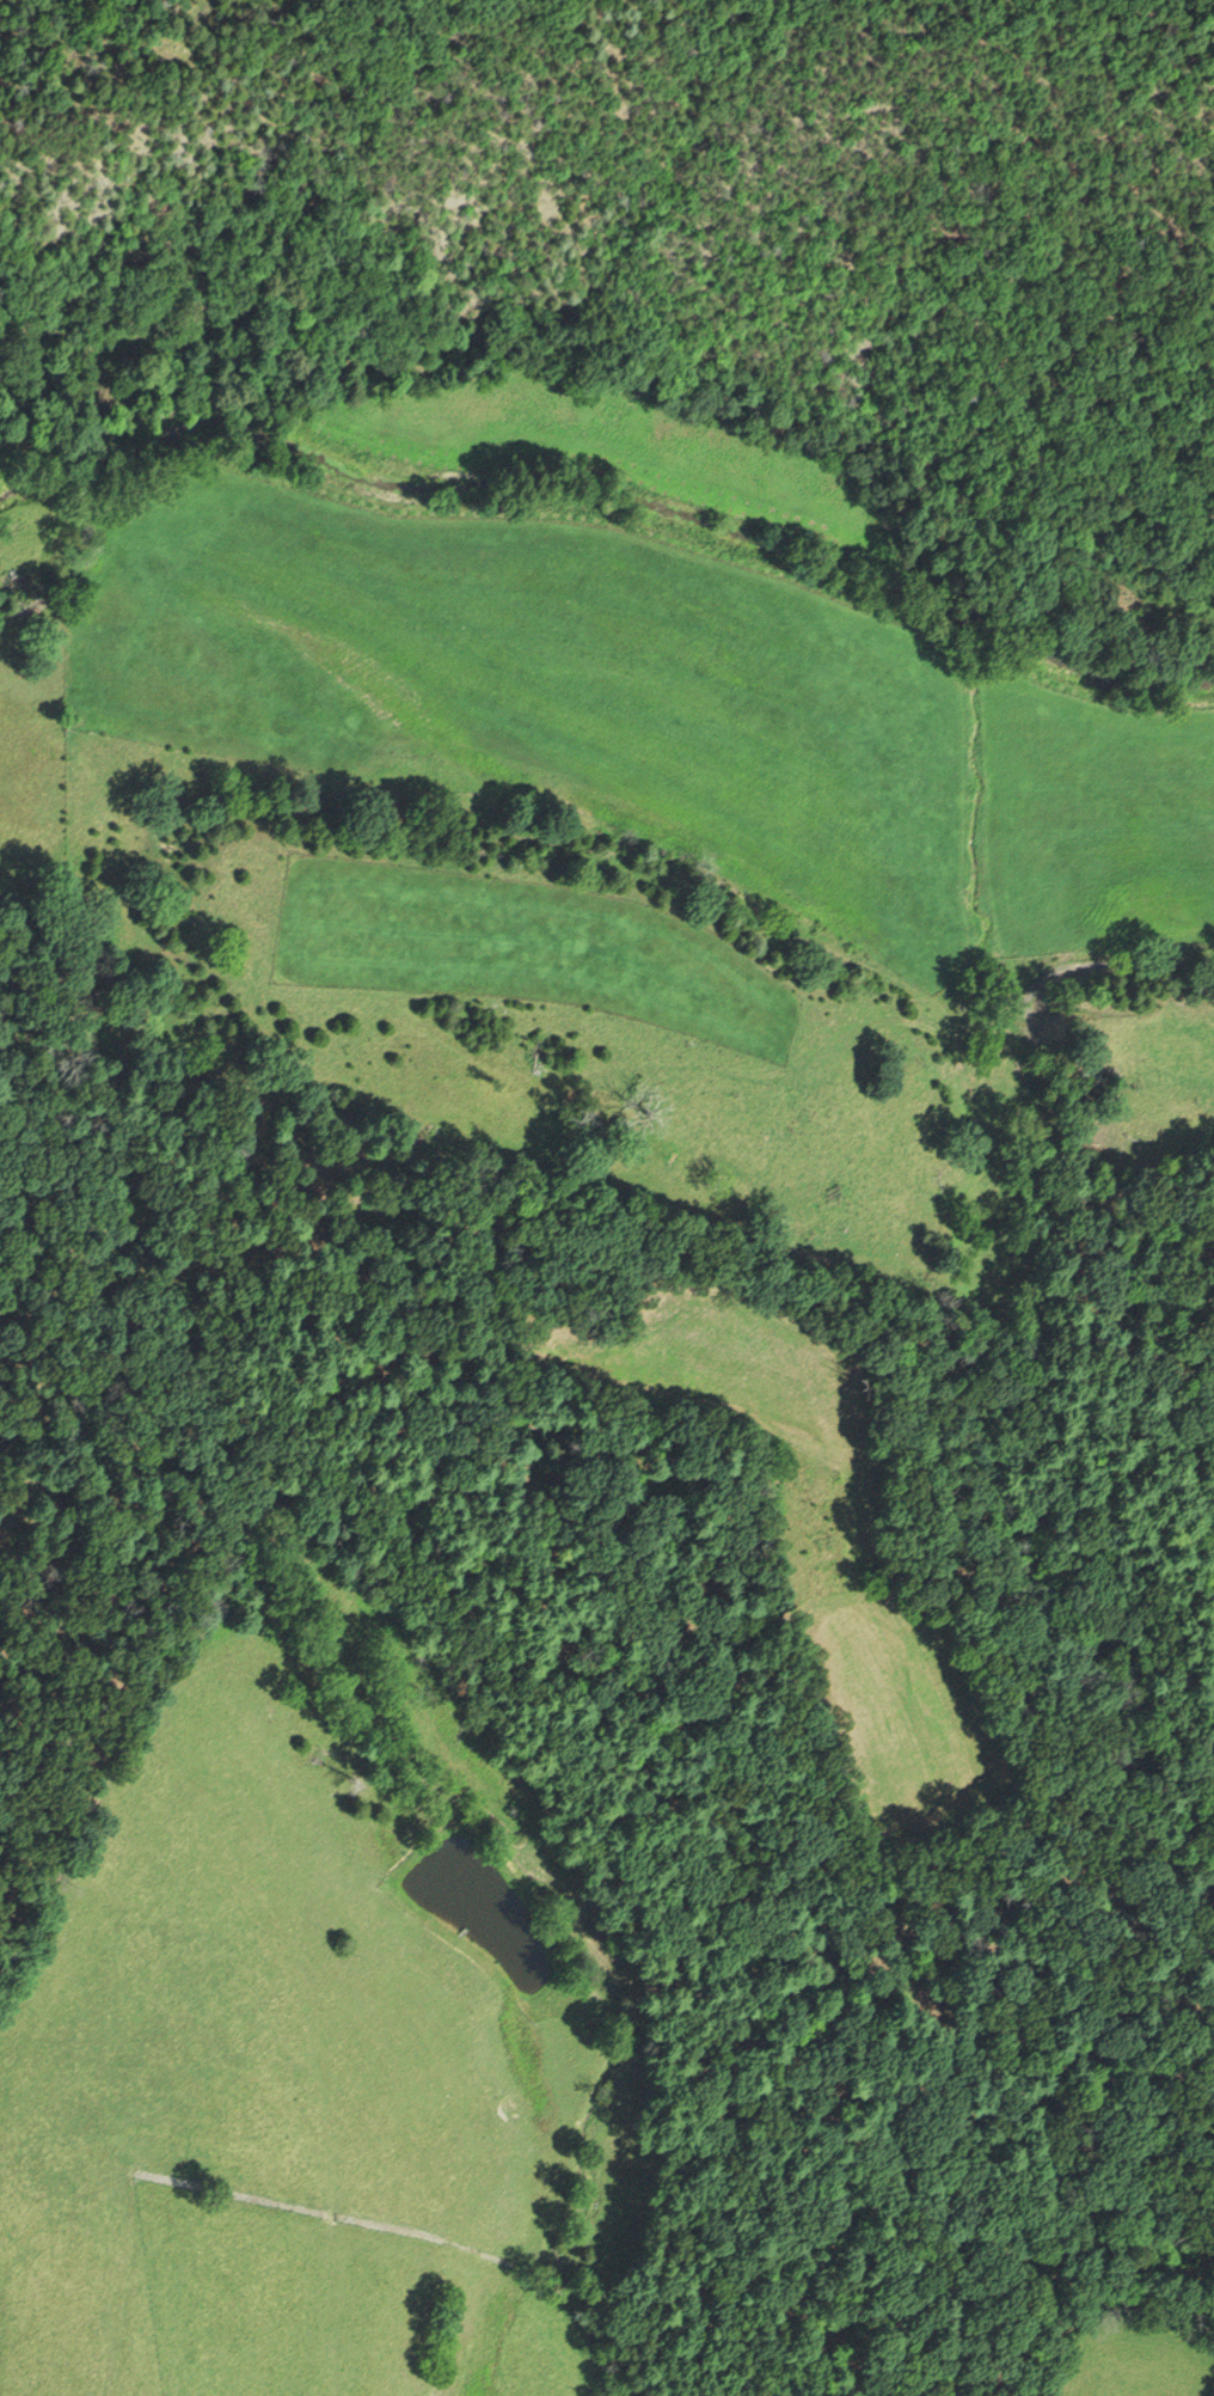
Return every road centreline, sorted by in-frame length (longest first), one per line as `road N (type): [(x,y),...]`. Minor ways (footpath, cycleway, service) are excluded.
road 1 (track): [(1213,968),(1093,967),(963,1010)]

